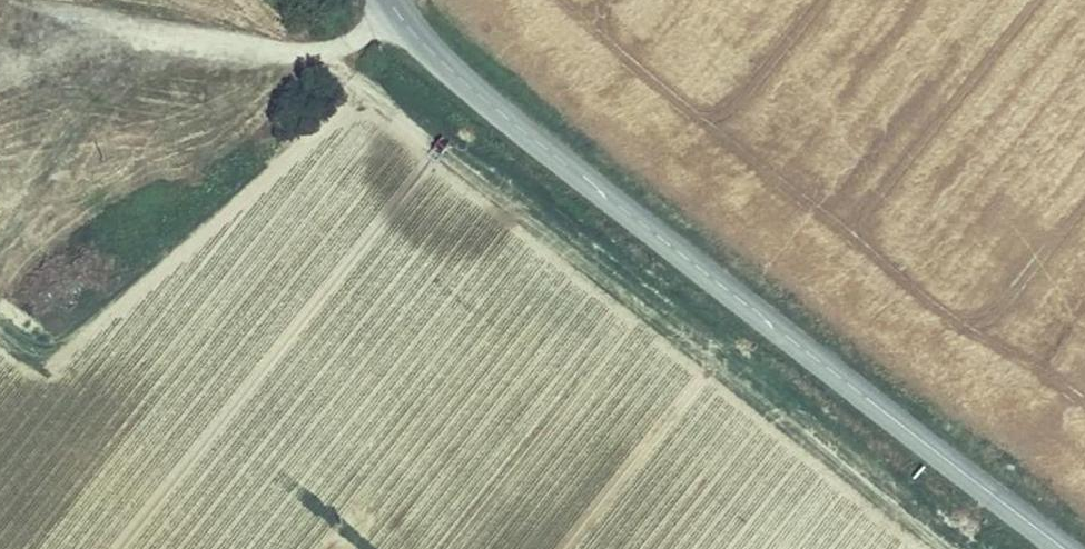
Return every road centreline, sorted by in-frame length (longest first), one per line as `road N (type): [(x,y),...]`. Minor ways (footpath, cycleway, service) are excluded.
road 1 (tertiary): [(390,0),(454,76),(1065,548)]
road 2 (track): [(976,548),(326,57)]
road 3 (track): [(15,0),(31,10),(326,57),(399,18)]

